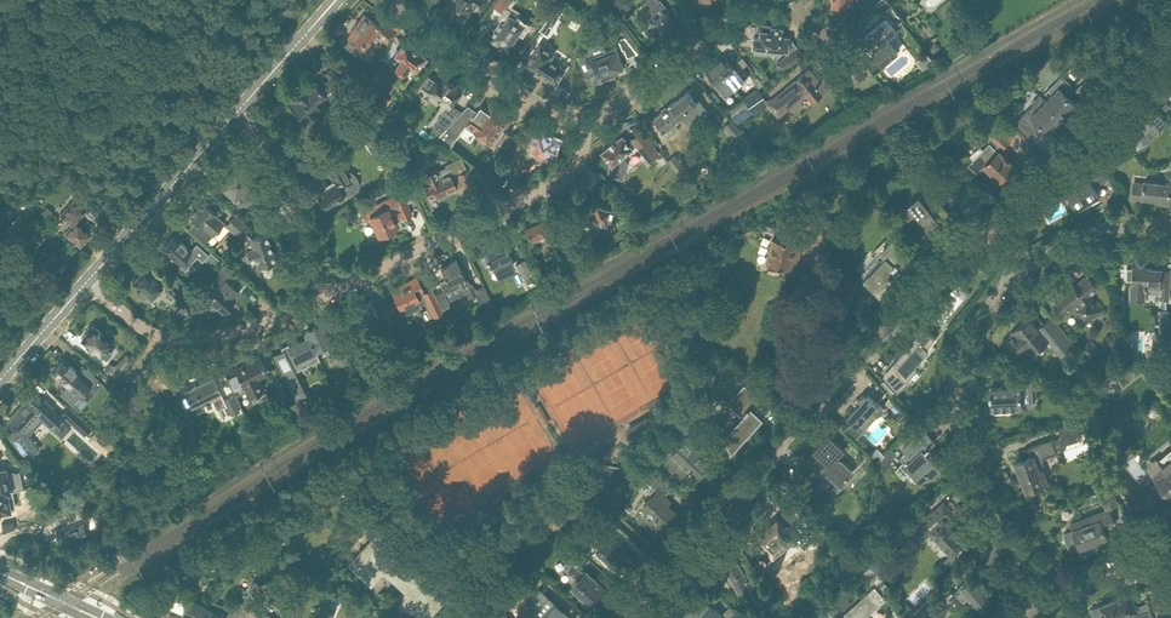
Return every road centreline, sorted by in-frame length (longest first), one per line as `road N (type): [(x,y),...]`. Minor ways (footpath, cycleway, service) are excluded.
road 1 (residential): [(624,617),(993,231)]
road 2 (residential): [(1018,272),(973,320),(956,396),(968,458),(1030,609)]
road 3 (residential): [(315,299),(557,183),(583,151),(587,118)]
road 4 (residential): [(87,281),(142,328),(165,338),(232,333),(315,299)]
road 5 (residential): [(993,231),(1170,49)]
road 6 (tertiary): [(87,281),(240,108)]
road 7 (residential): [(391,0),(528,97),(587,118)]
road 8 (residential): [(315,299),(262,137),(240,108)]
road 9 (residential): [(587,118),(611,112),(750,0)]
road 10 (residential): [(1170,218),(1106,223),(1054,245),(1018,272)]
road 11 (residential): [(1030,609),(1078,585),(1170,561)]
road 12 (tertiary): [(240,108),(336,0)]
road 13 (tertiary): [(0,383),(87,281)]

